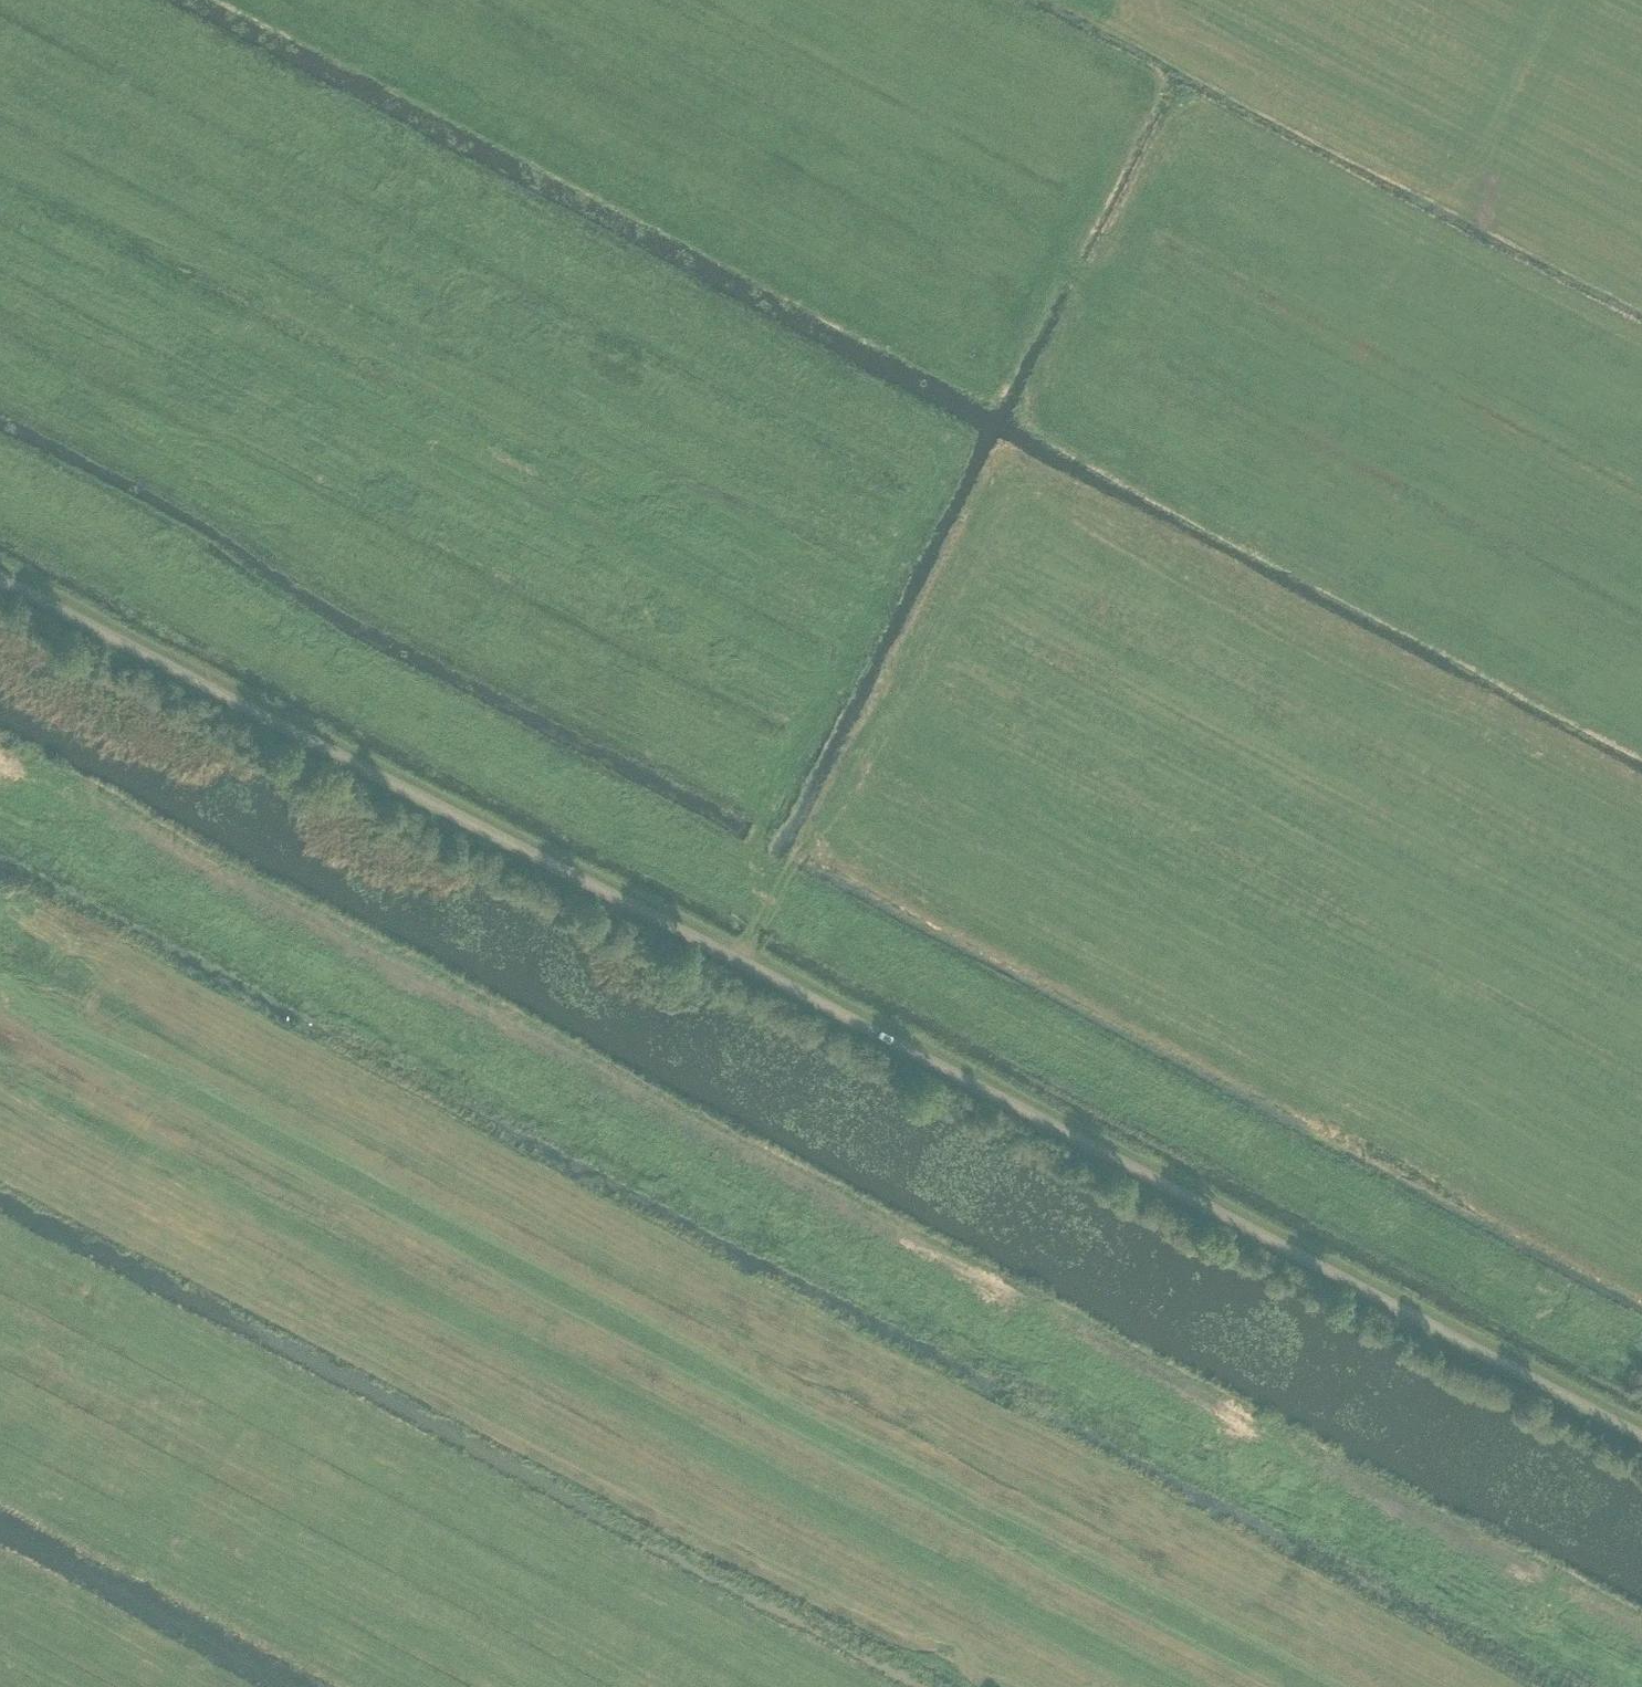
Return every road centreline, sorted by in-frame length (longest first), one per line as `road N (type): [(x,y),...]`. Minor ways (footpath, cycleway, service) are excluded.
road 1 (unclassified): [(1641,1432),(527,839),(231,693),(0,562)]

